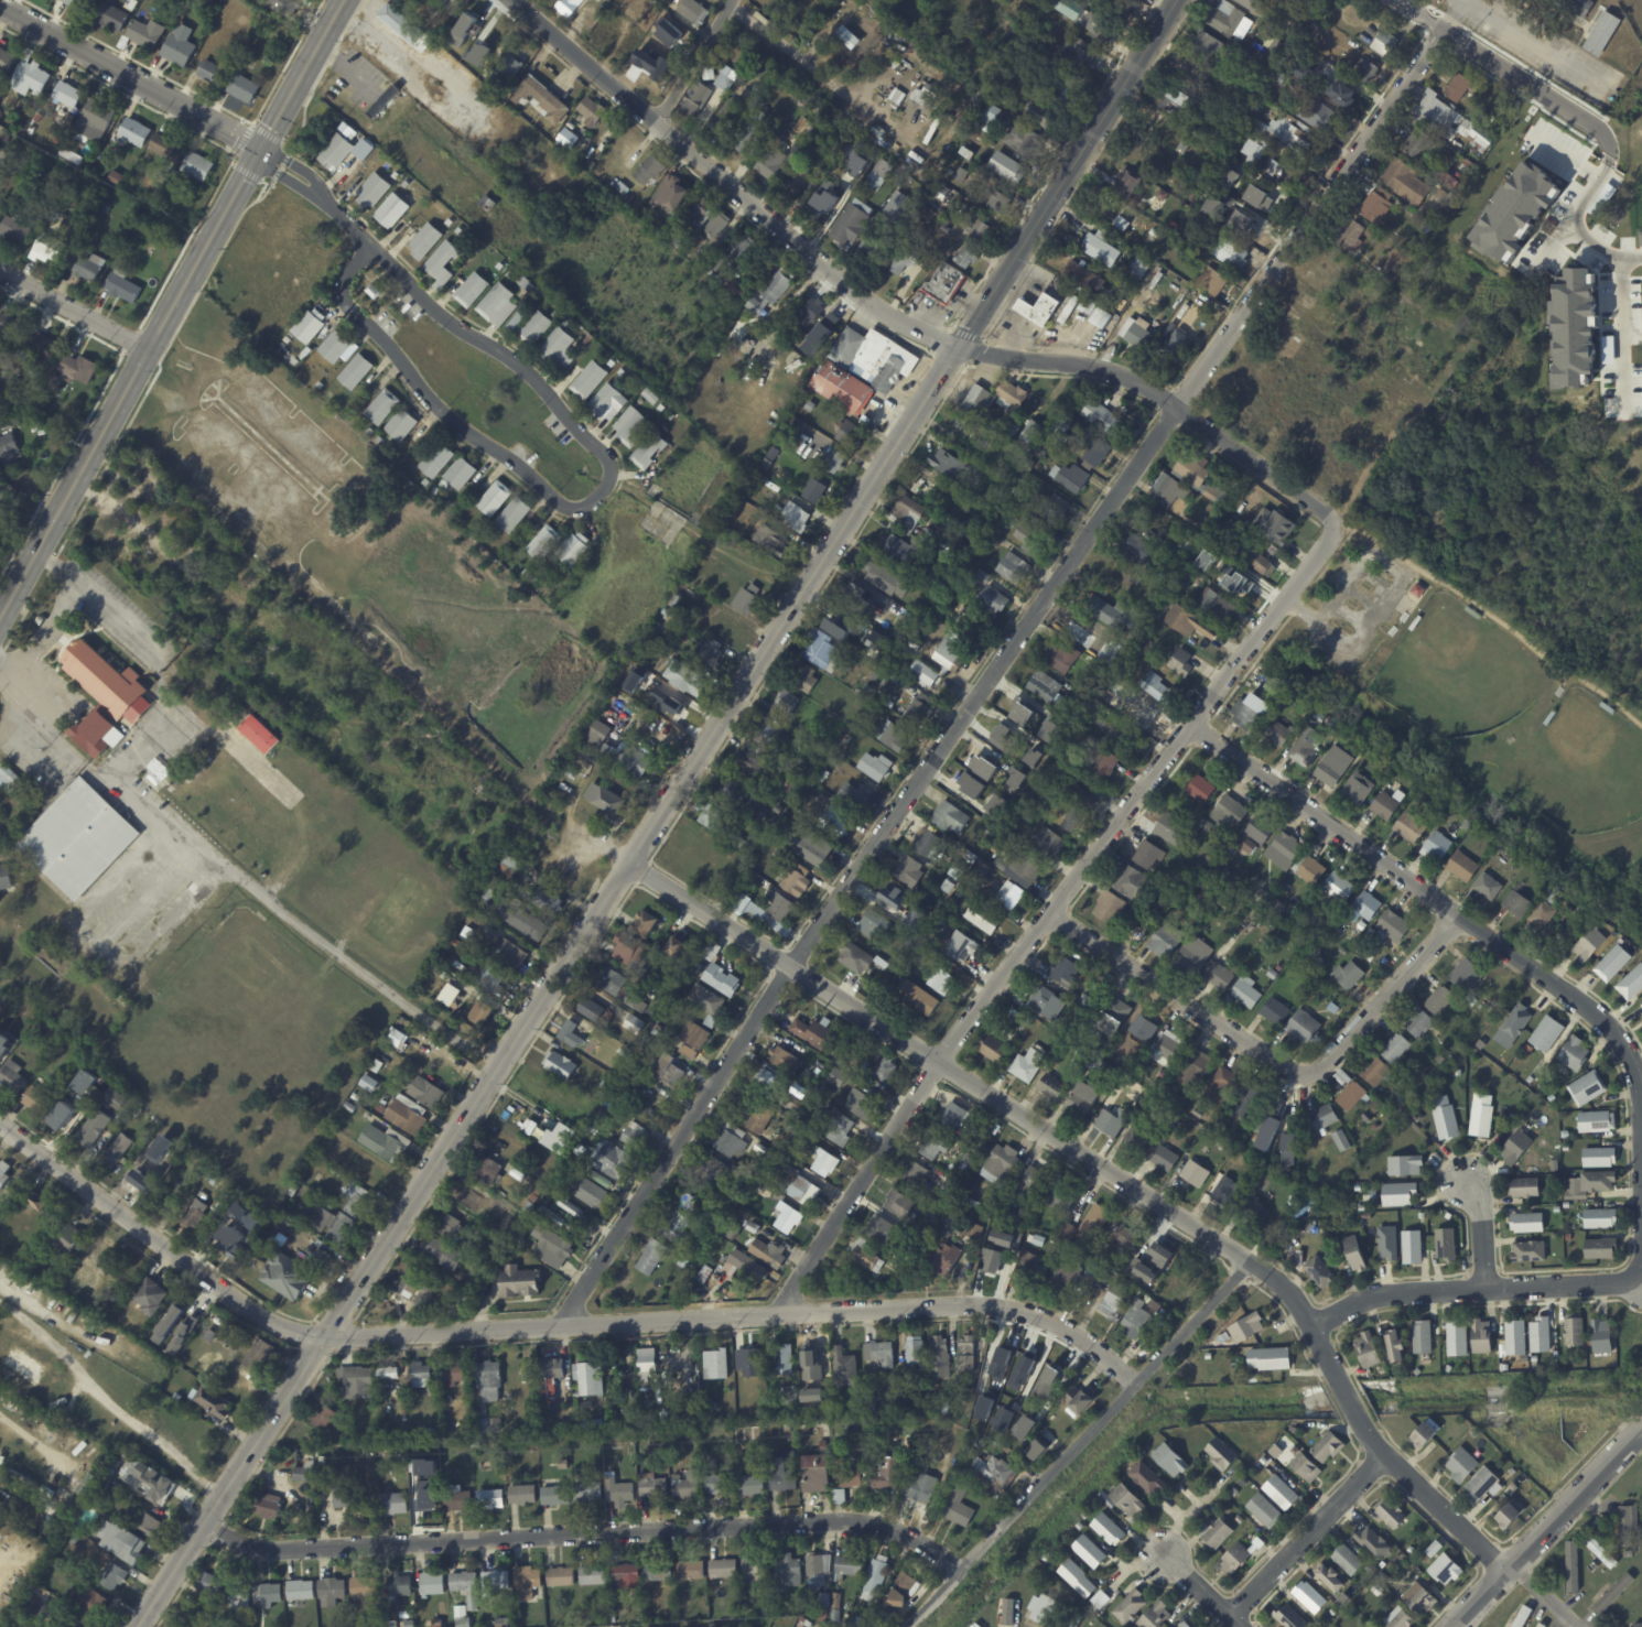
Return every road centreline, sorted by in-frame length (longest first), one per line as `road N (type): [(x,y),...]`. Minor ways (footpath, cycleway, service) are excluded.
road 1 (tertiary): [(1178,0),(137,1626)]
road 2 (residential): [(1445,26),(792,967),(560,1324)]
road 3 (residential): [(0,1123),(270,1321),(323,1338),(954,1305),(1055,1323),(1093,1343),(1135,1385)]
road 4 (residential): [(629,861),(1282,1283),(1309,1321),(1368,1440),(1505,1569)]
road 5 (residential): [(513,0),(856,294),(960,346),(1114,371),(1181,409),(1321,509),(1333,527)]
road 6 (residential): [(1333,527),(938,1064),(776,1312)]
road 7 (residential): [(1185,719),(1519,959),(1624,1051),(1639,1119),(1641,1283)]
road 8 (residential): [(204,1522),(253,1547),(276,1548),(840,1520),(883,1523),(959,1571)]
road 9 (secondary): [(261,147),(0,606)]
road 10 (residential): [(1247,1261),(906,1626)]
road 11 (residential): [(315,188),(430,304),(534,378),(604,452),(608,480)]
road 12 (residential): [(608,480),(587,503),(566,507),(450,417),(346,301),(344,281),(372,246)]
road 13 (residential): [(1641,1283),(1372,1299),(1312,1330)]
road 14 (residential): [(1046,915),(1292,1071),(1307,1072)]
road 15 (tertiary): [(0,6),(261,147)]
road 16 (residential): [(1641,1428),(1450,1626)]
road 17 (residential): [(1229,1617),(1383,1456)]
road 18 (residential): [(1307,1072),(1324,1065),(1457,914)]
road 19 (residential): [(1445,26),(1536,80),(1612,141)]
road 20 (secondary): [(345,0),(261,147)]
road 21 (residential): [(0,269),(147,348)]
road 22 (residential): [(733,0),(657,122)]

